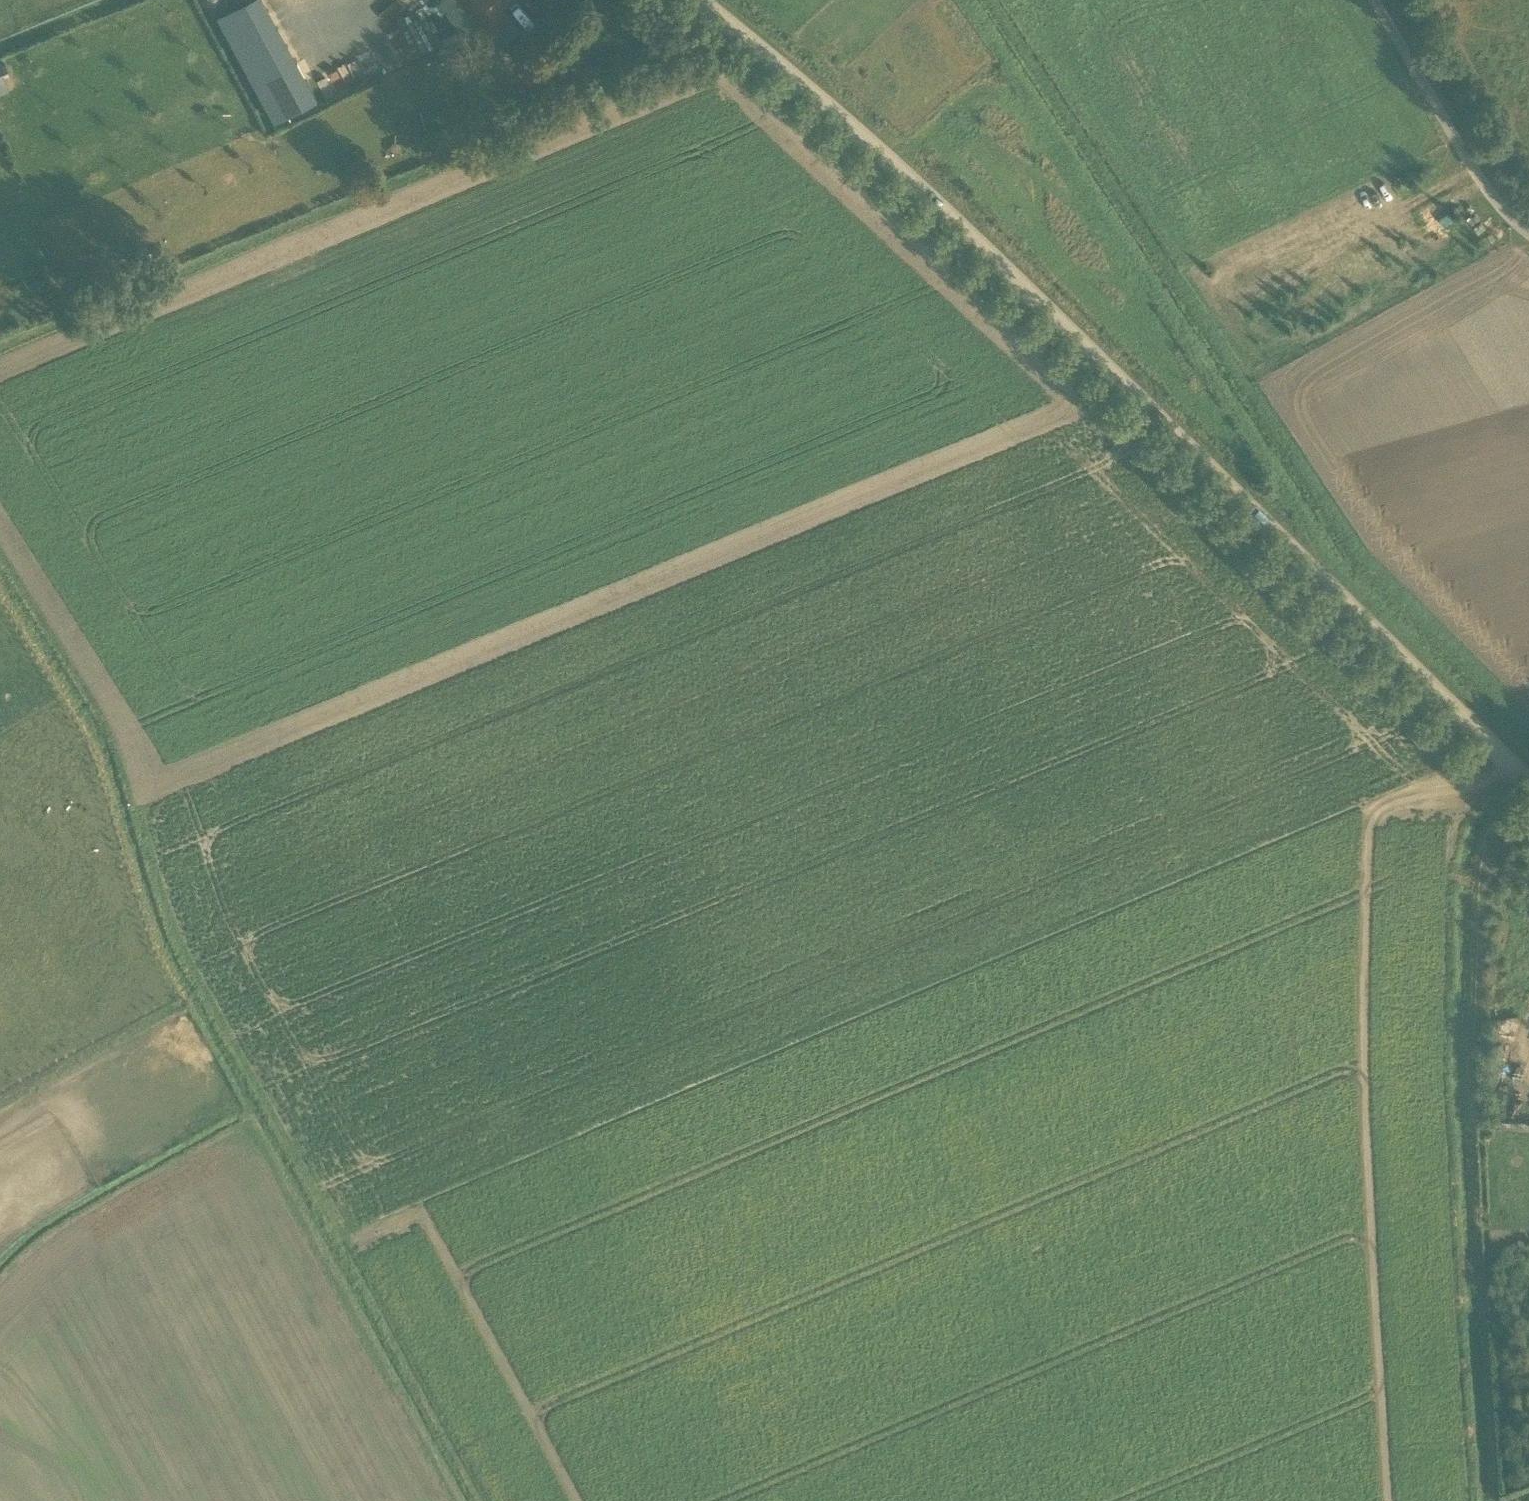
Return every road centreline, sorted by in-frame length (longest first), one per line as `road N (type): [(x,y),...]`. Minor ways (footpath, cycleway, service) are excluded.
road 1 (unclassified): [(1528,790),(1022,286),(688,0)]
road 2 (unclassified): [(1528,239),(1485,189),(1374,0)]

